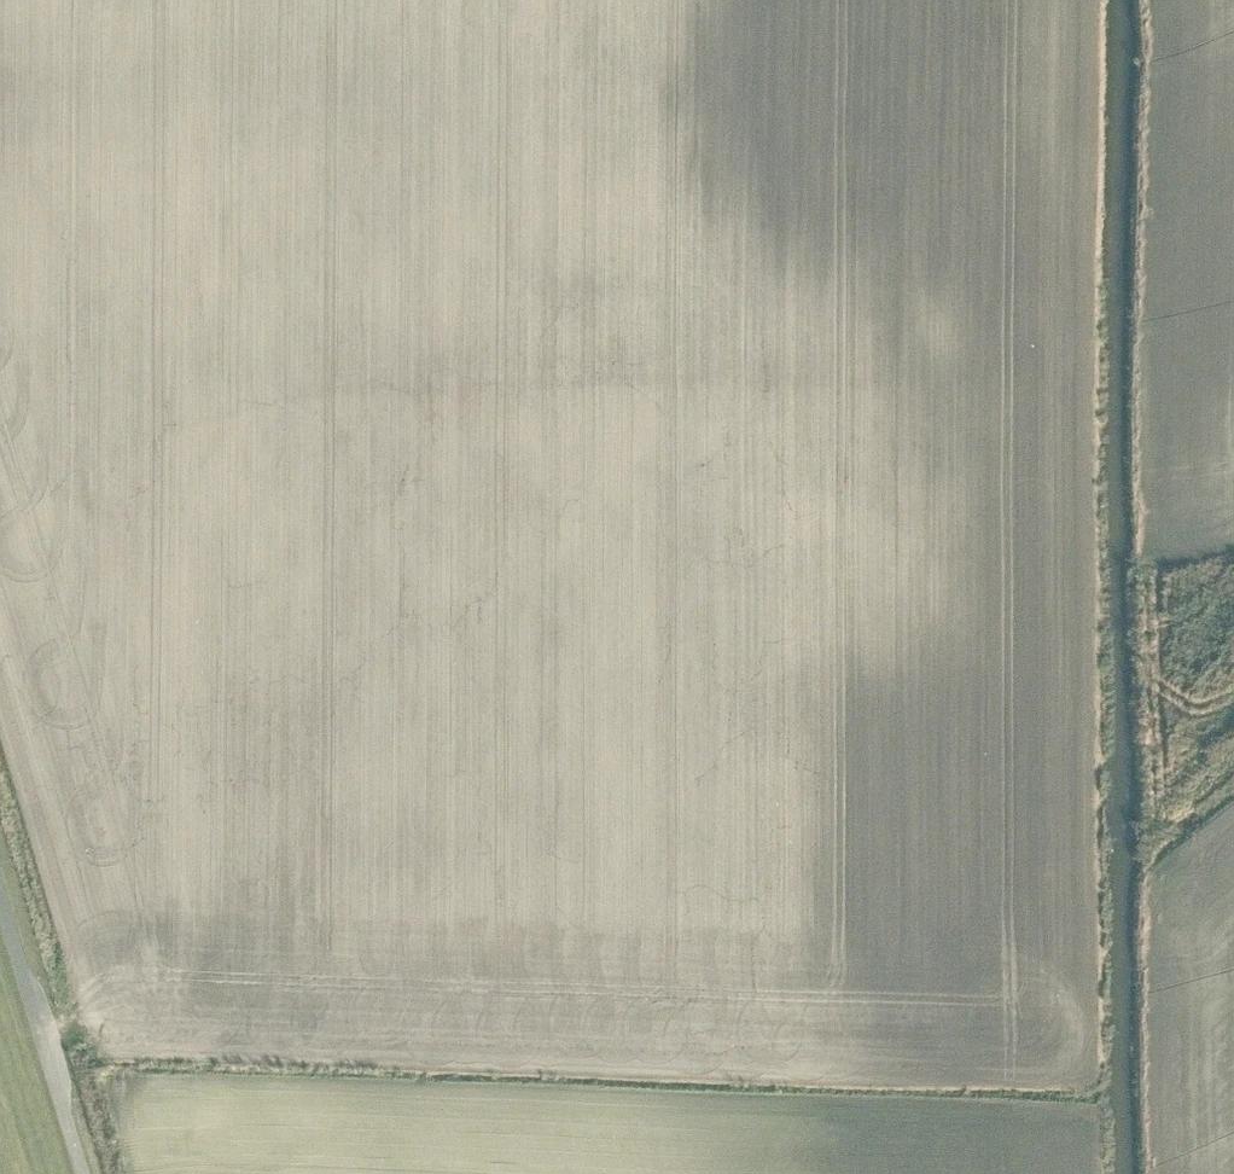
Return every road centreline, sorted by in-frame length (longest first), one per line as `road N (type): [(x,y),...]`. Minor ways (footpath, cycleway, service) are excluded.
road 1 (track): [(81,1173),(0,904)]

